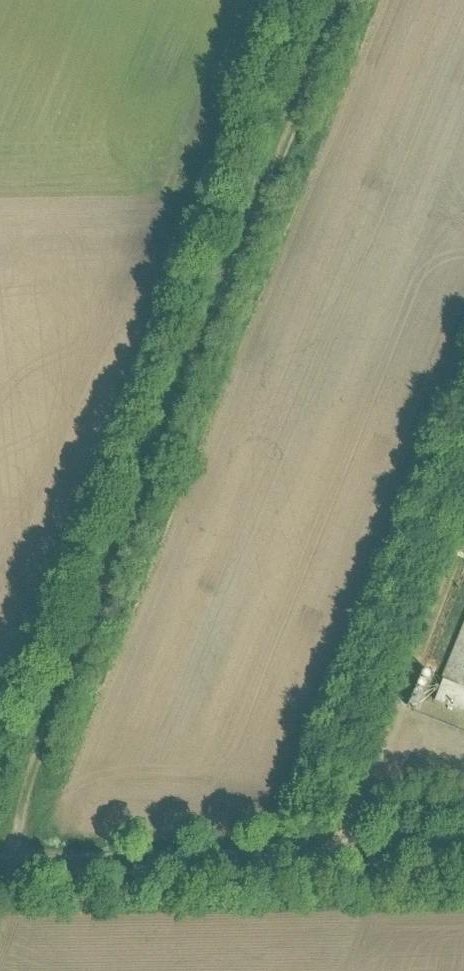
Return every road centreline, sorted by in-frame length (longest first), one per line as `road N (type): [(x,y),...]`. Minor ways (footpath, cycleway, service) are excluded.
road 1 (track): [(350,0),(0,864)]
road 2 (tertiary): [(463,860),(0,869)]

